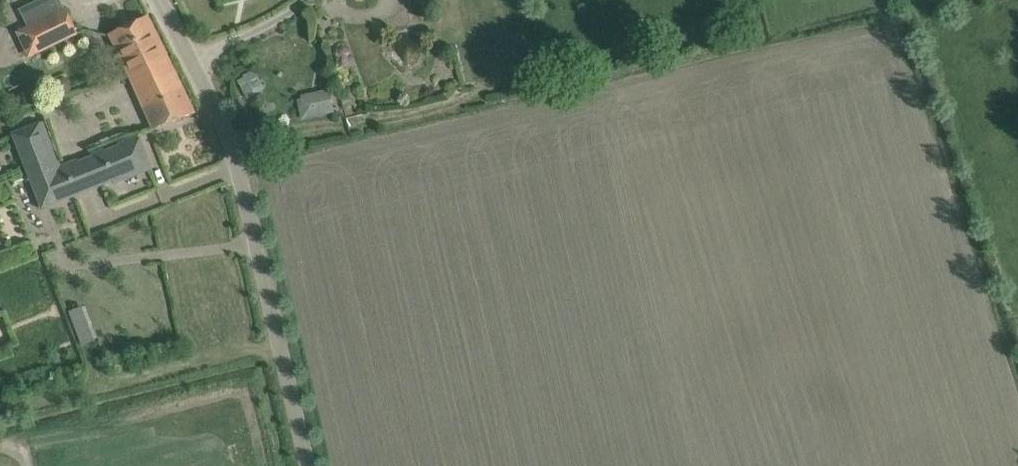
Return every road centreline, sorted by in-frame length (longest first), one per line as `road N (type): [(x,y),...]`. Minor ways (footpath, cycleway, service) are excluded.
road 1 (unclassified): [(307,465),(234,153),(157,0)]

